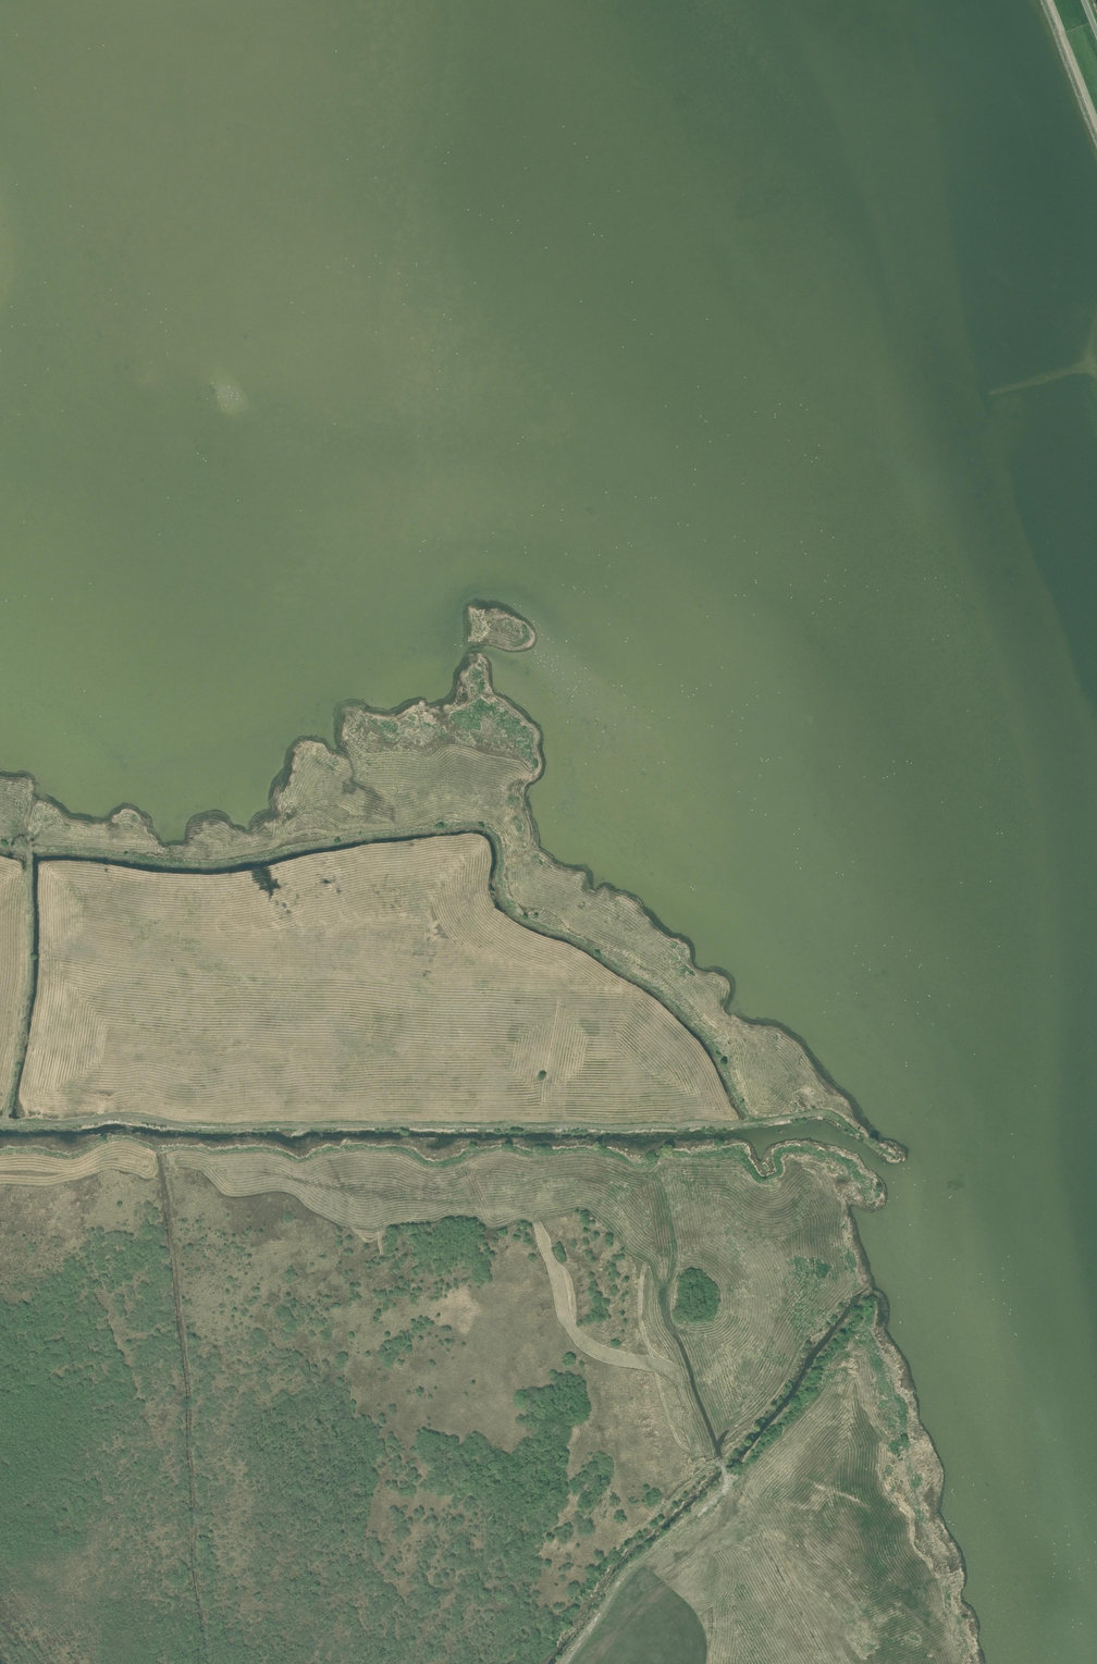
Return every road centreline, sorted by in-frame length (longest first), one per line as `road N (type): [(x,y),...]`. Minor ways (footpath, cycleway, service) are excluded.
road 1 (track): [(562,1663),(633,1563),(728,1485)]
road 2 (track): [(733,1496),(668,1315),(674,1276)]

